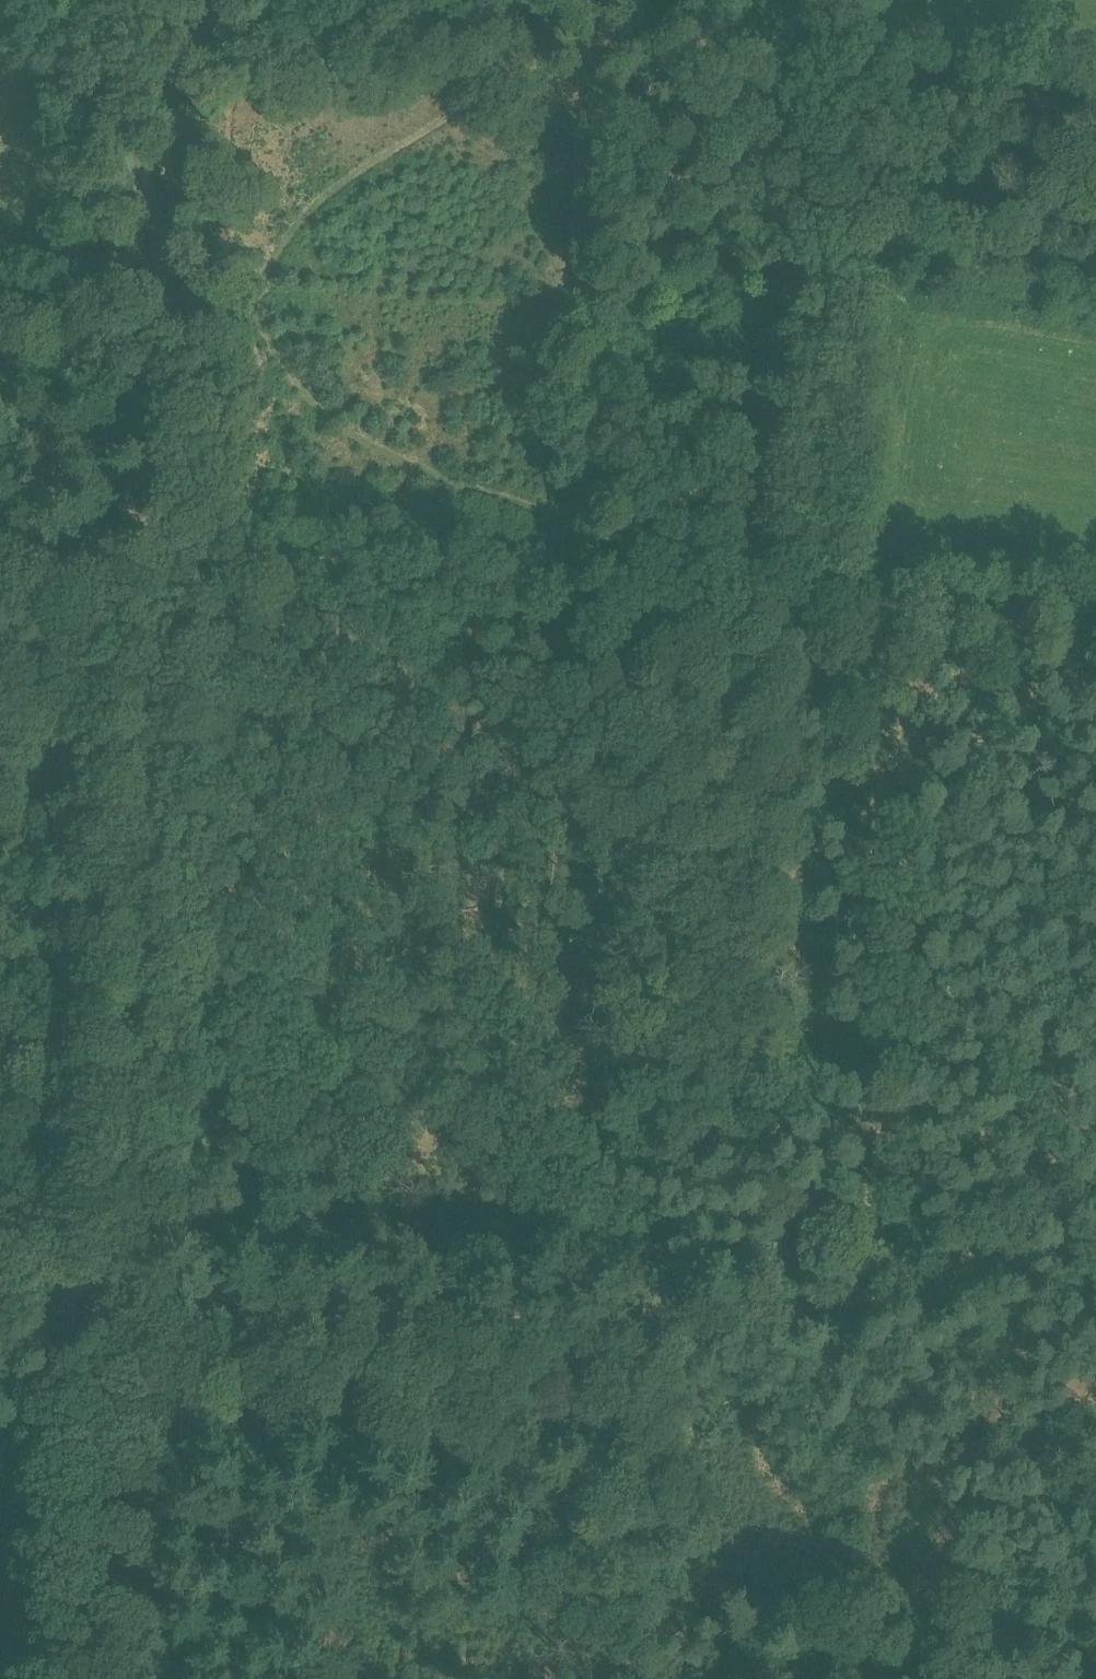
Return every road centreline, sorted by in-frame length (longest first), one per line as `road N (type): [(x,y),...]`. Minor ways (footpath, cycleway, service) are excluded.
road 1 (unclassified): [(112,1284),(171,350),(169,273),(90,0)]
road 2 (unclassified): [(112,1284),(807,1320),(878,1307),(1095,1228)]
road 3 (track): [(112,1284),(98,1456),(93,1678)]

